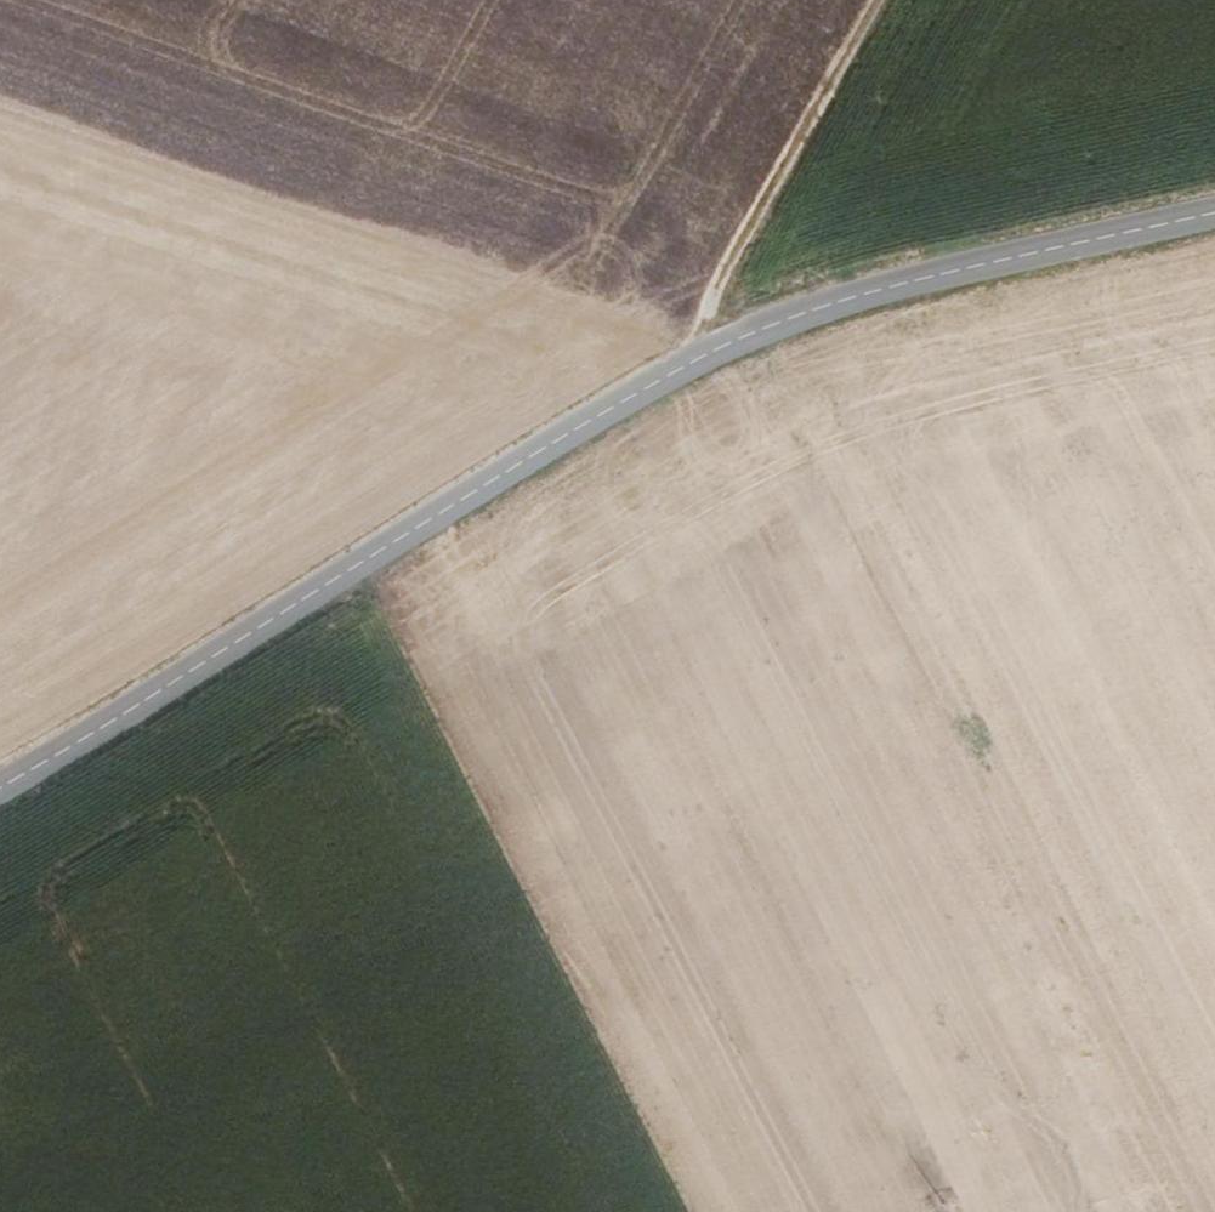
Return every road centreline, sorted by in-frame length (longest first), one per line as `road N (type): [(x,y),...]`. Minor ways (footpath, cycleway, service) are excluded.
road 1 (tertiary): [(0,787),(707,353),(854,296),(1214,212)]
road 2 (track): [(707,353),(711,311),(881,0)]

